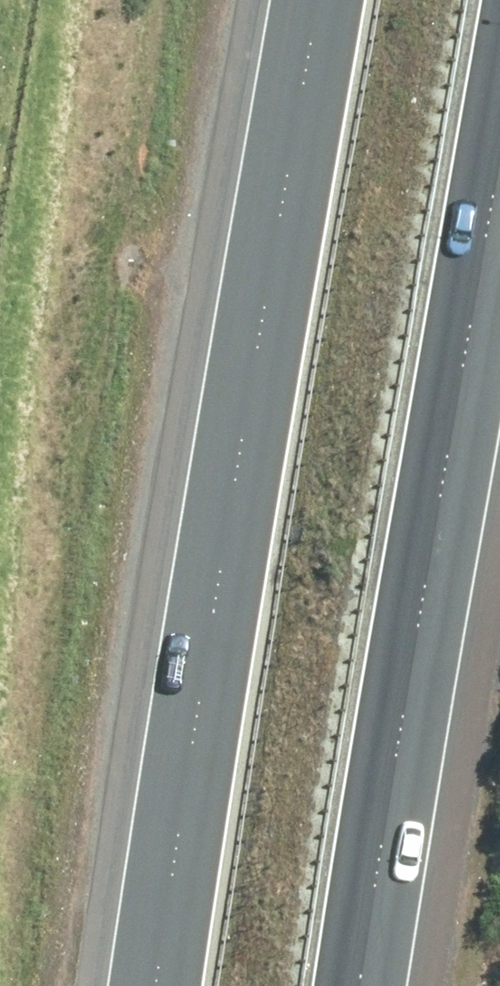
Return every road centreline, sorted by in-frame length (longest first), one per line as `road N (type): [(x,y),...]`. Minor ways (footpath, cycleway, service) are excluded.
road 1 (motorway): [(160,985),(319,0)]
road 2 (motorway): [(499,157),(364,985)]

